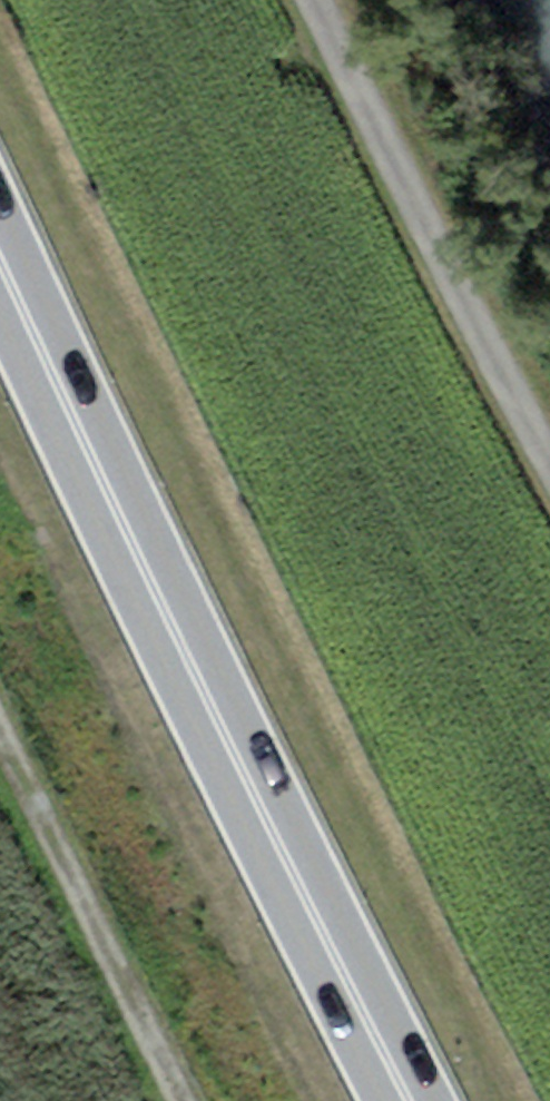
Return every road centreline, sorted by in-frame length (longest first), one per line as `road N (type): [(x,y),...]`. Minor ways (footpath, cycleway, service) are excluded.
road 1 (trunk): [(0,260),(408,1100)]
road 2 (unclassified): [(549,443),(378,112),(330,0)]
road 3 (track): [(184,1100),(0,728)]

